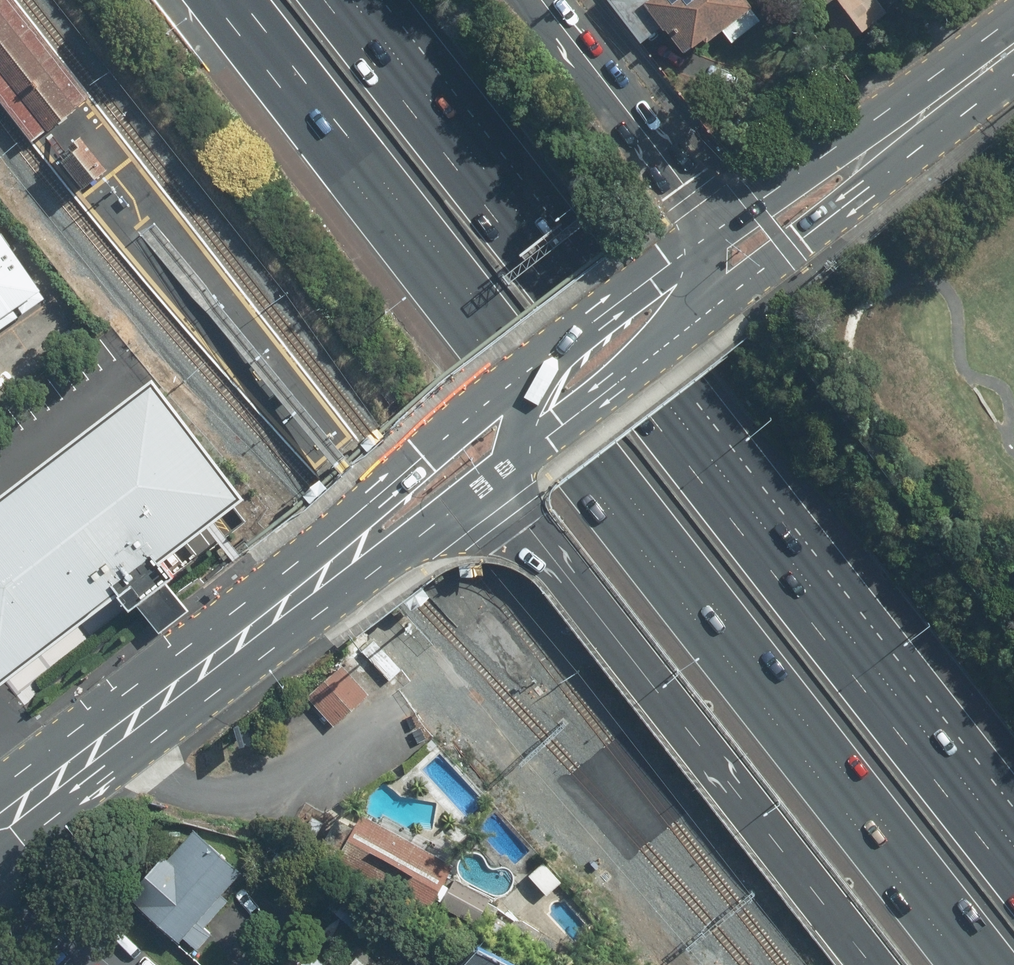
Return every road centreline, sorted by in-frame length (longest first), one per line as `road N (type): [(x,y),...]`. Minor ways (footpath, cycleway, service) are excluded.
road 1 (motorway): [(982,964),(245,0)]
road 2 (motorway): [(338,0),(544,251),(1013,873)]
road 3 (motorway): [(875,964),(501,480)]
road 4 (secondary): [(117,734),(369,501),(544,353)]
road 5 (secondary): [(1013,53),(793,252),(647,364)]
road 6 (secondary): [(501,480),(325,606),(117,734)]
road 7 (secondary): [(710,231),(1013,37)]
road 8 (secondary): [(536,0),(710,231)]
road 9 (secondary): [(544,353),(710,231)]
road 10 (secondary): [(647,364),(501,480)]
road 11 (secondary): [(710,231),(689,318),(647,364)]
road 12 (secondary): [(0,824),(117,734)]
road 13 (residential): [(0,867),(109,964)]
road 14 (motorway): [(501,480),(544,353)]

